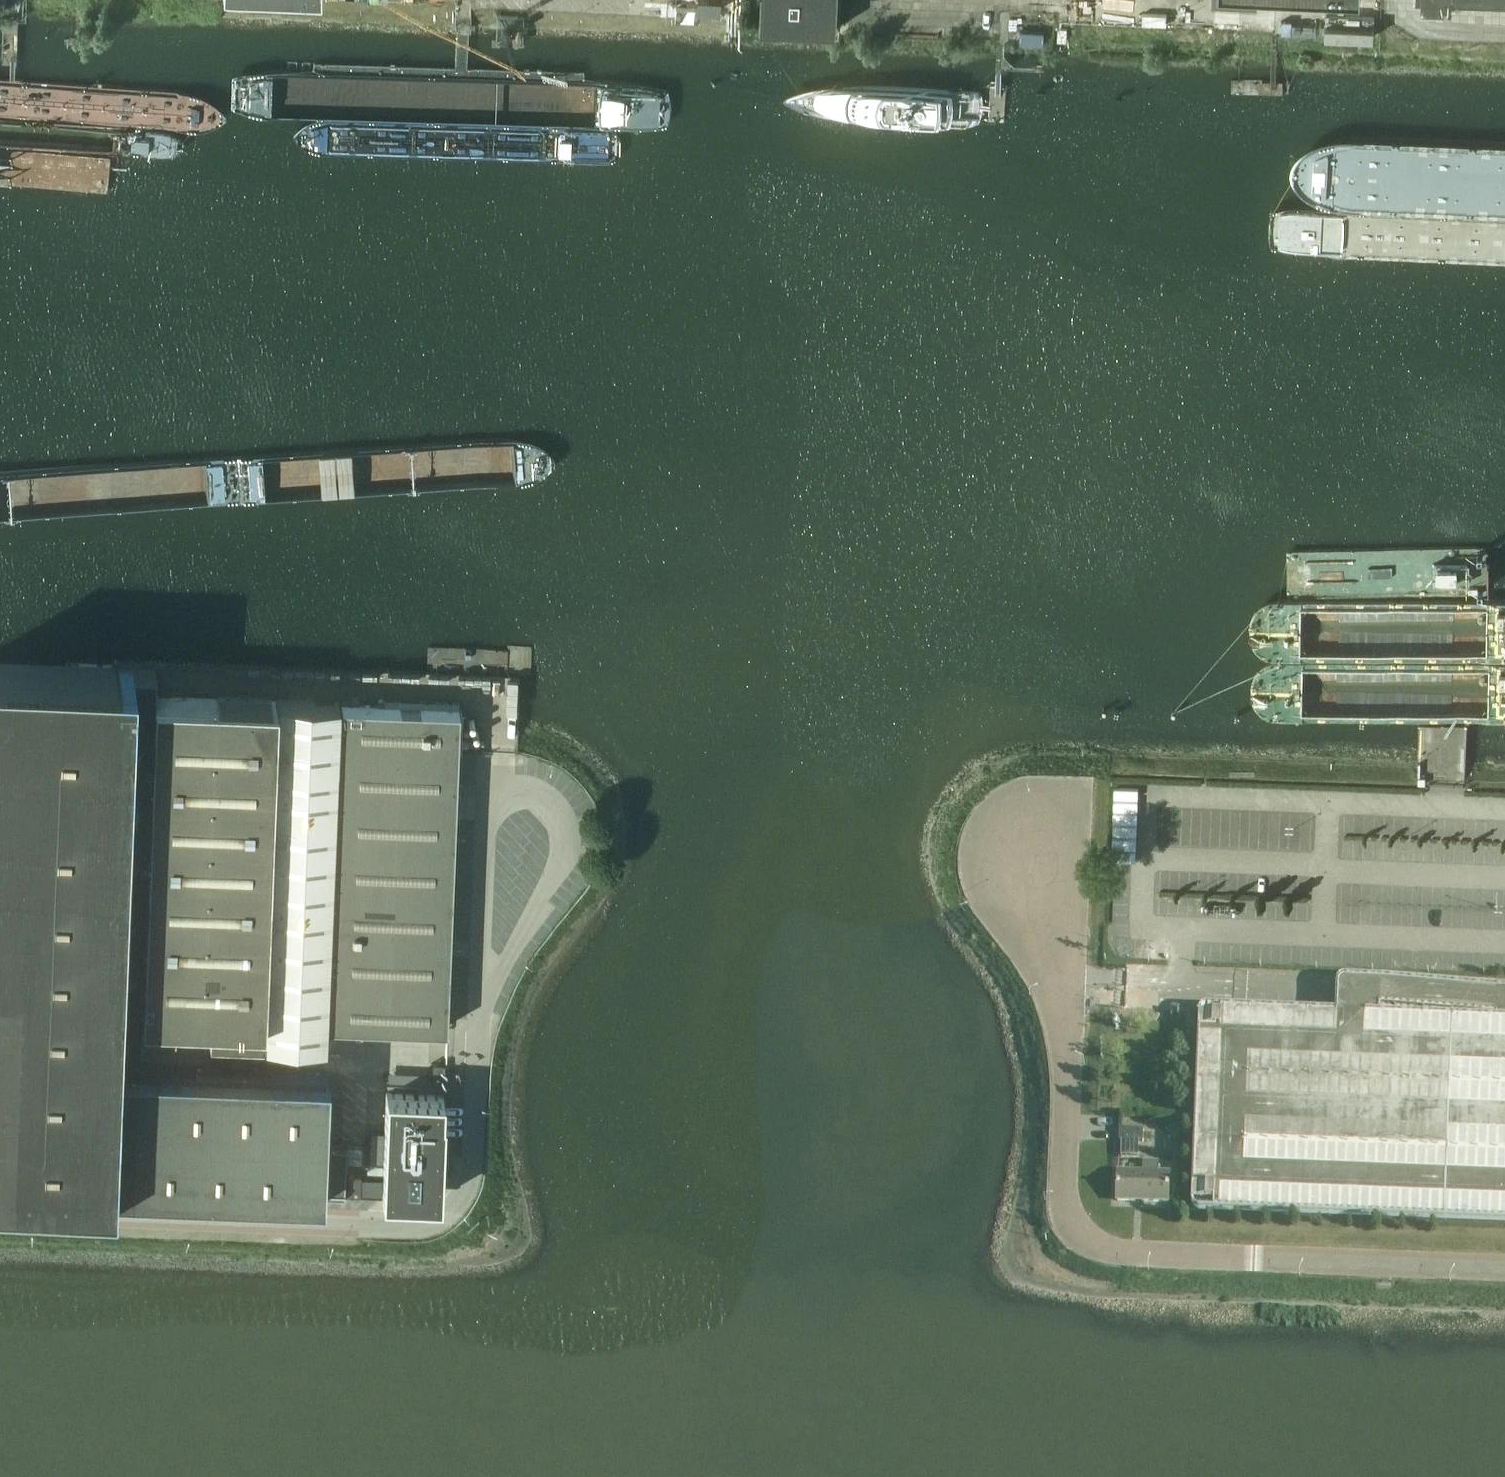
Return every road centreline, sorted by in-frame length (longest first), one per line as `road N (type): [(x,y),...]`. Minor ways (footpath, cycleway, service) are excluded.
road 1 (unclassified): [(0,1209),(413,1227),(445,1219),(472,1166),(481,998)]
road 2 (unclassified): [(481,998),(566,851),(554,809),(537,797),(503,799),(486,823)]
road 3 (unclassified): [(486,823),(481,998)]

